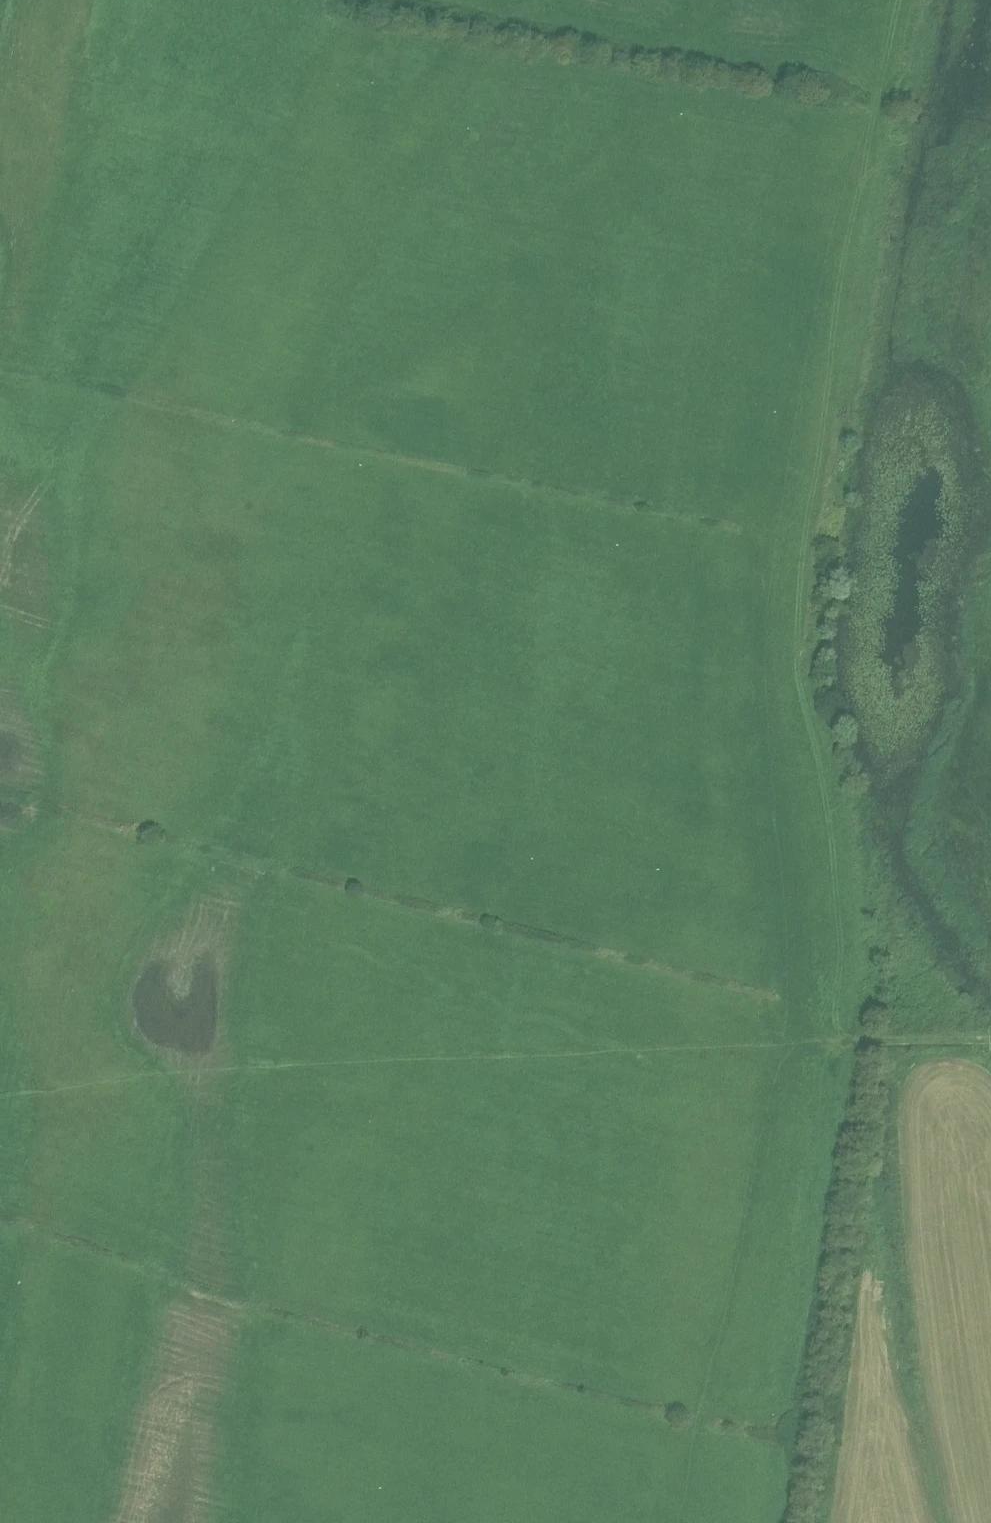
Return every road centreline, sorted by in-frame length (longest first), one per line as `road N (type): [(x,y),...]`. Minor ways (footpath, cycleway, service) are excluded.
road 1 (track): [(990,1037),(868,1039)]

